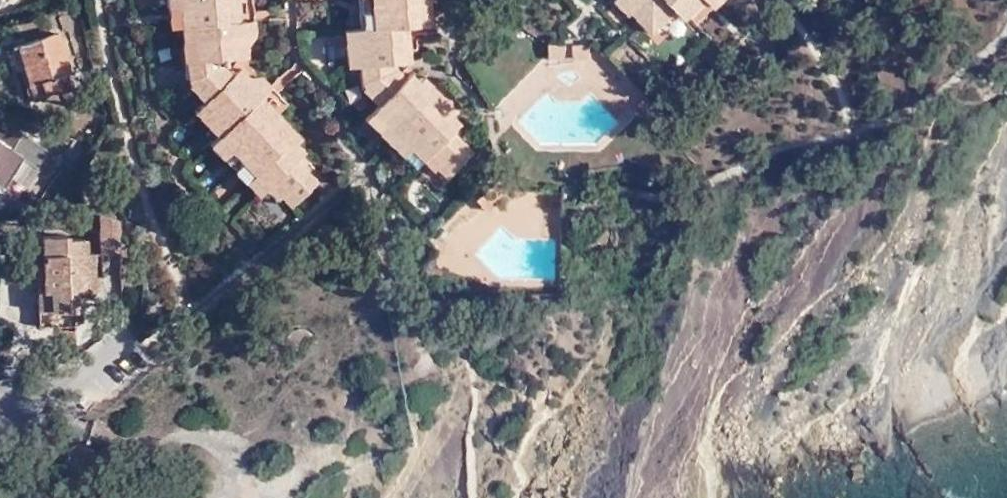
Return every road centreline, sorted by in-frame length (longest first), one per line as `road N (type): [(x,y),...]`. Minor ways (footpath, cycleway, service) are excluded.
road 1 (residential): [(0,396),(36,405),(191,324)]

